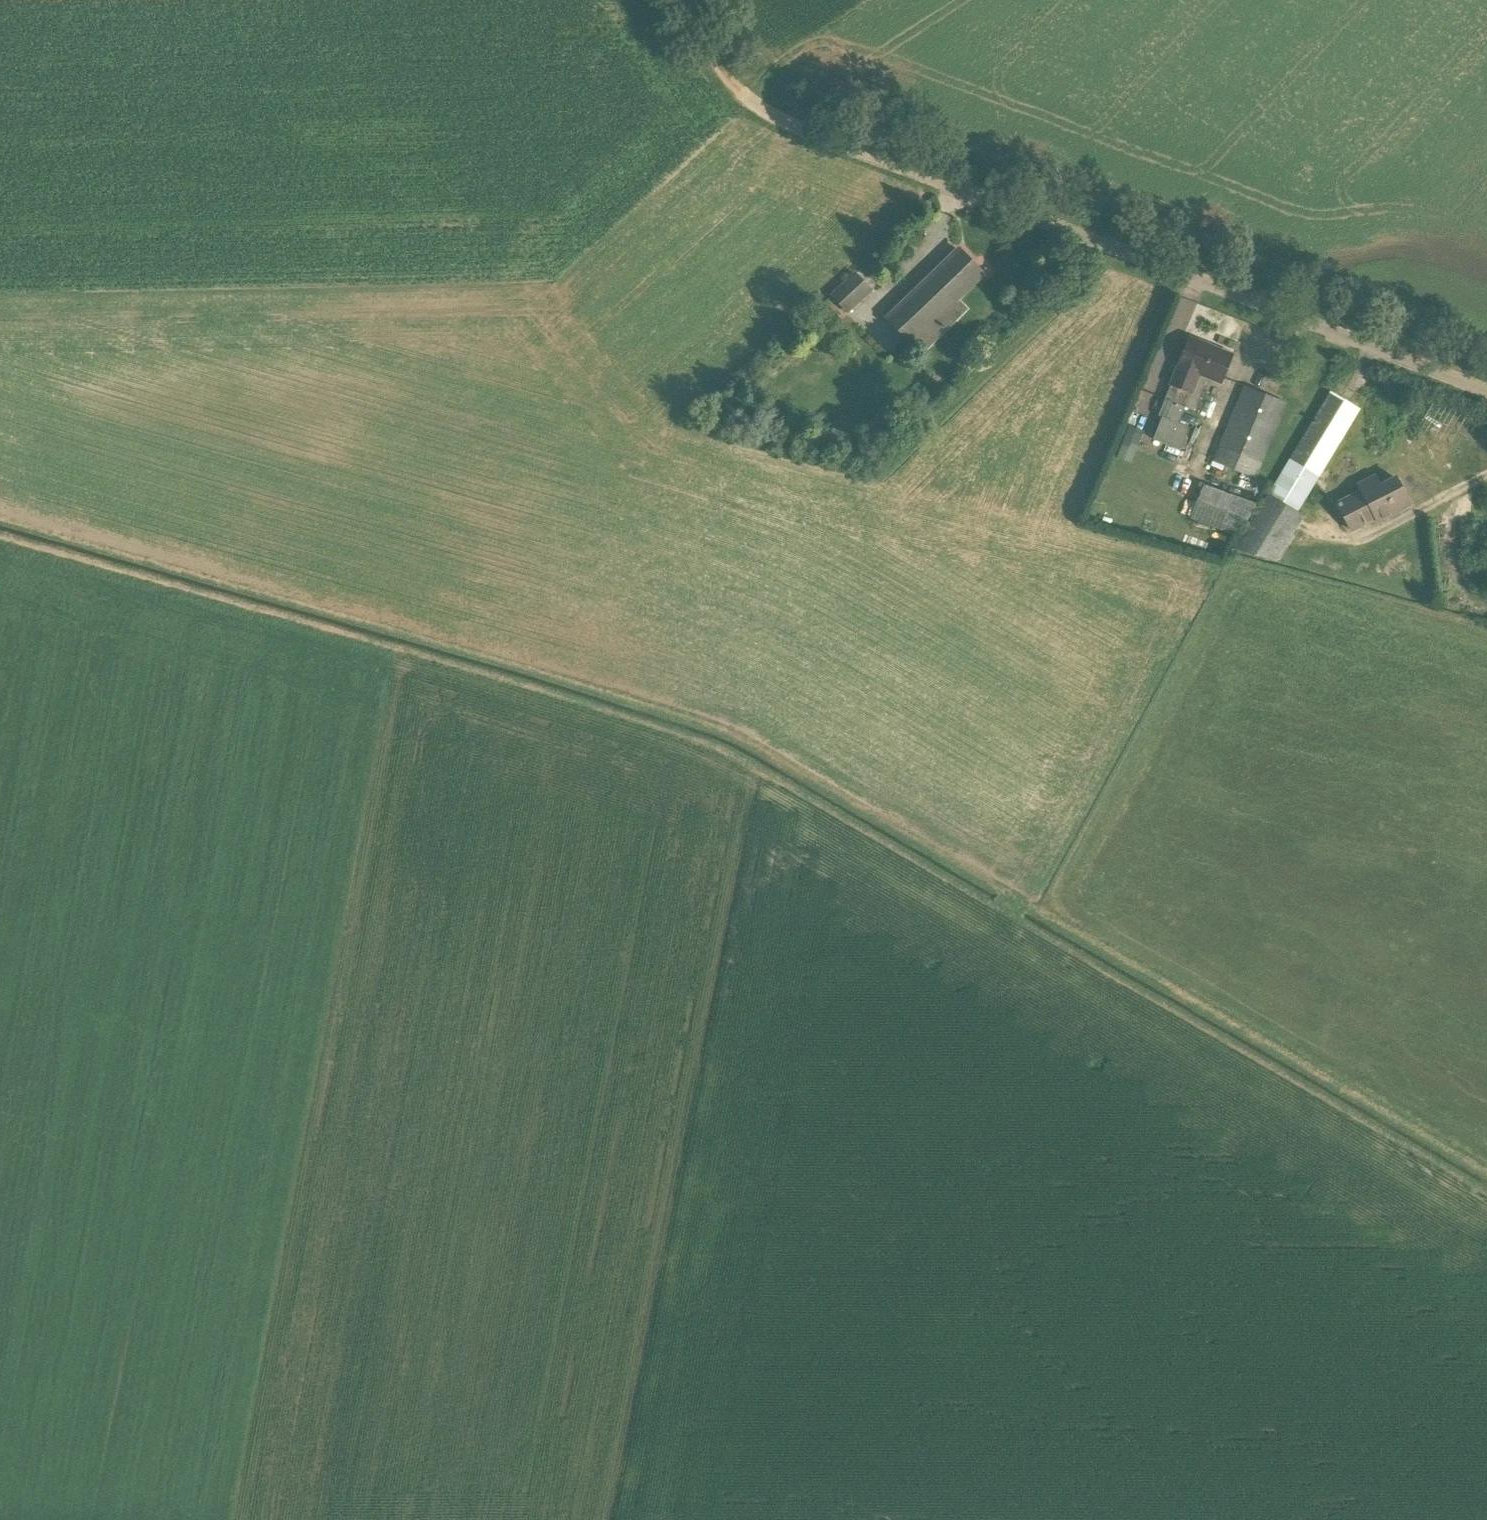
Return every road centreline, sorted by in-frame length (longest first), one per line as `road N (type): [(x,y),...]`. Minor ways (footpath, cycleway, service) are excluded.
road 1 (unclassified): [(1486,396),(787,129),(742,89)]

